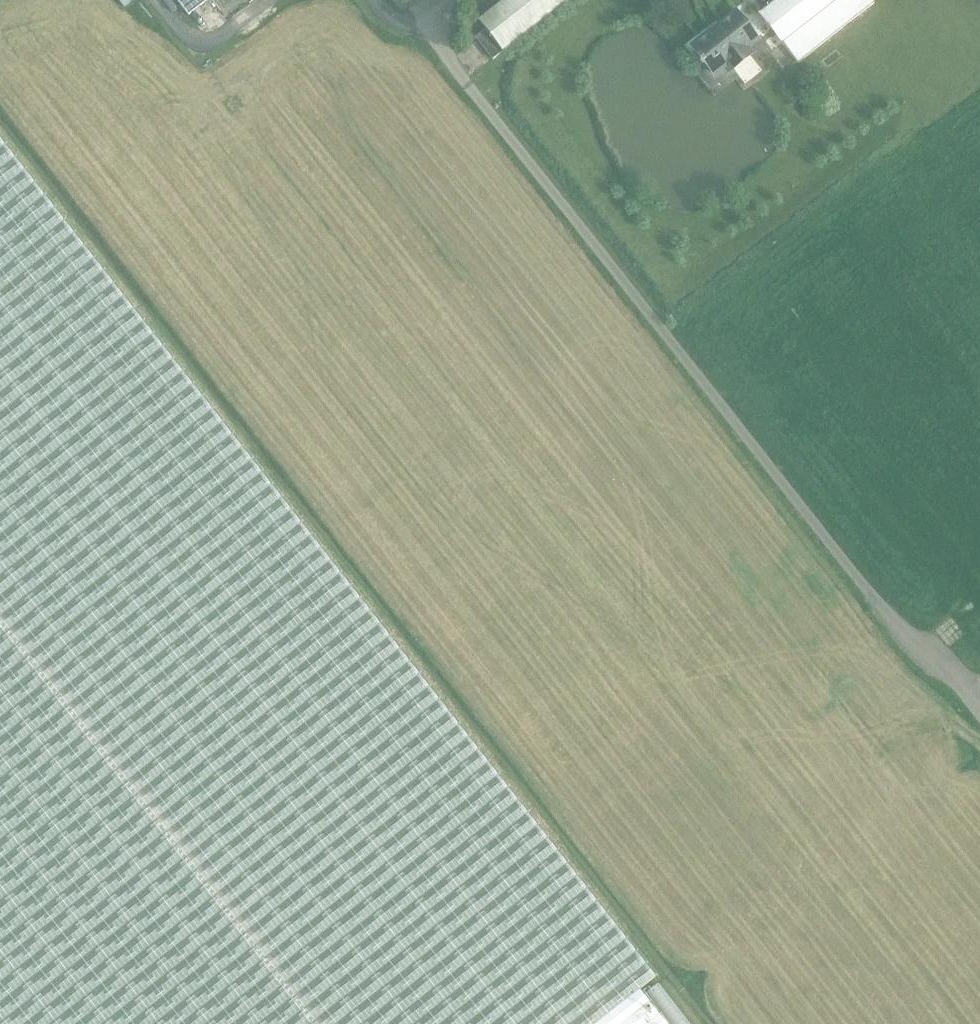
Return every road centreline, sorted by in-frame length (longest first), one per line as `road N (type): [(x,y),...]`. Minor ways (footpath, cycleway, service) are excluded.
road 1 (unclassified): [(979,711),(896,624),(414,12)]
road 2 (unclassified): [(160,0),(194,46),(209,45),(272,0)]

